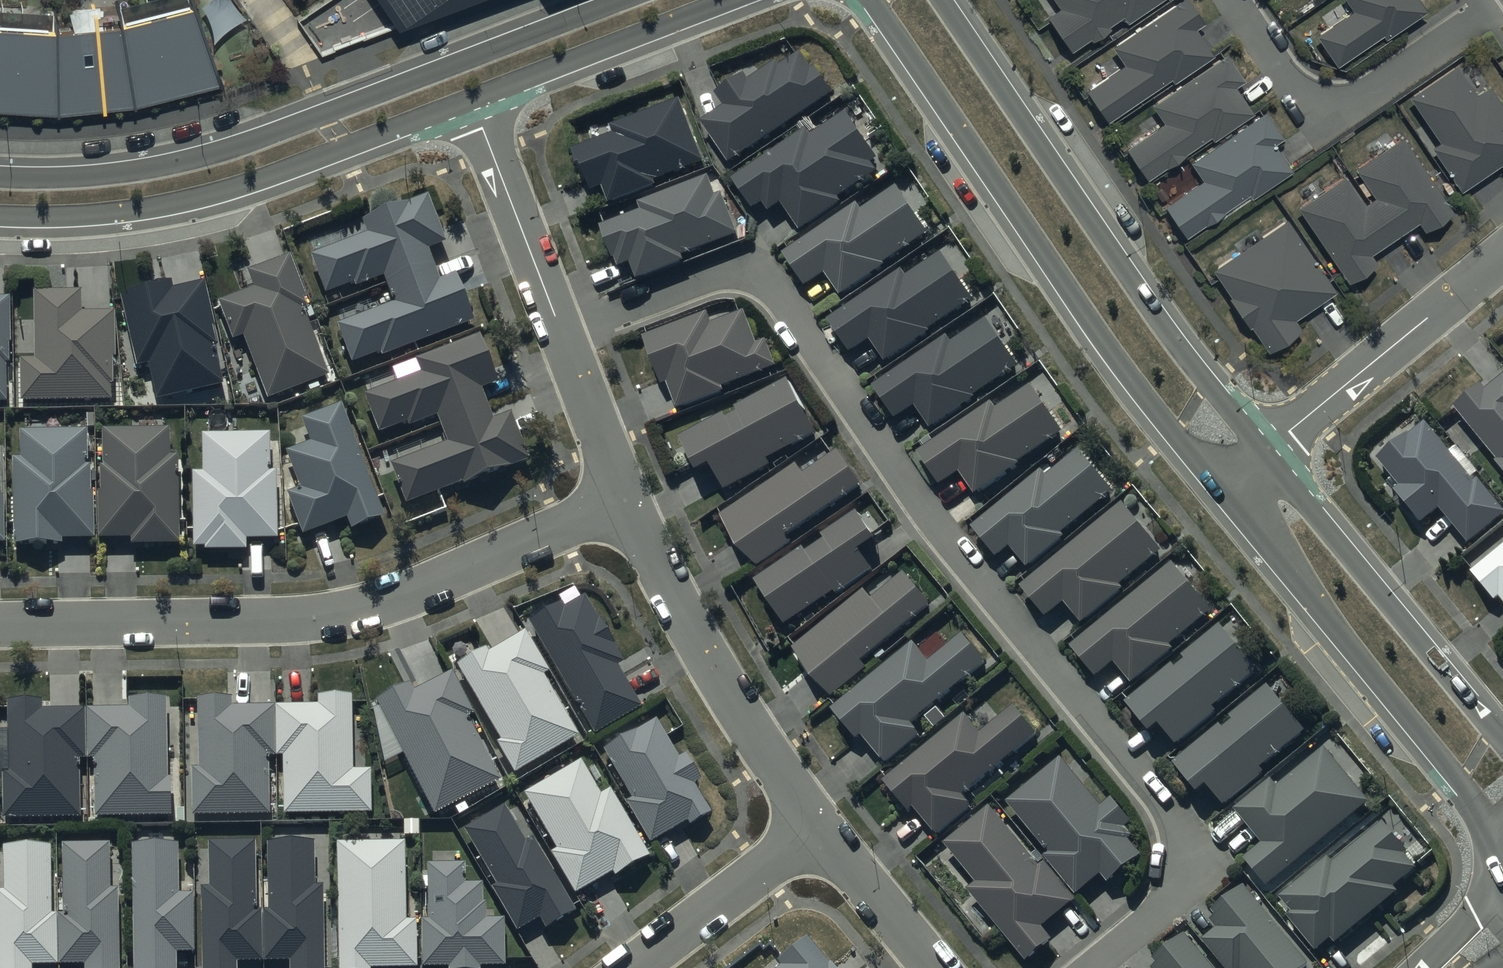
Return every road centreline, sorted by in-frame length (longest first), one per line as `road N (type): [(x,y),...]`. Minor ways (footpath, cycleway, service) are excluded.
road 1 (residential): [(562,333),(705,277),(750,275),(769,284),(934,524),(1172,814),(1182,847),(1163,911),(1094,967)]
road 2 (residential): [(0,176),(111,174),(180,162),(324,115),(622,0)]
road 3 (residential): [(626,498),(542,539),(342,615),(0,626)]
road 4 (residential): [(1223,492),(1088,319),(873,0)]
road 5 (residential): [(939,0),(1137,289),(1266,455)]
road 6 (residential): [(473,99),(203,198),(120,213),(0,215)]
road 7 (residential): [(1502,838),(1223,492)]
road 8 (residential): [(816,825),(708,657),(626,498)]
road 9 (residential): [(1266,455),(1502,741)]
road 10 (residential): [(1502,1),(1371,92),(1342,99),(1299,89),(1235,0)]
road 11 (residential): [(1502,258),(1266,455)]
road 12 (residential): [(730,0),(473,99)]
road 13 (residential): [(562,333),(473,99)]
road 14 (residential): [(634,967),(816,825)]
road 15 (residential): [(934,967),(816,825)]
road 16 (residential): [(626,498),(562,333)]

